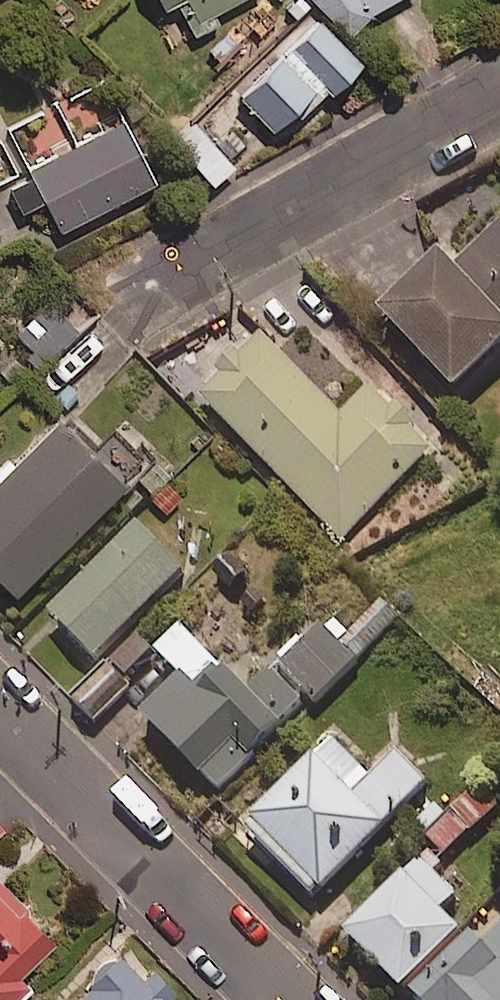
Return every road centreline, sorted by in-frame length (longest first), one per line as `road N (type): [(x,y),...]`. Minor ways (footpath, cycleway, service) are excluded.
road 1 (residential): [(144,291),(499,92)]
road 2 (residential): [(0,718),(278,999)]

